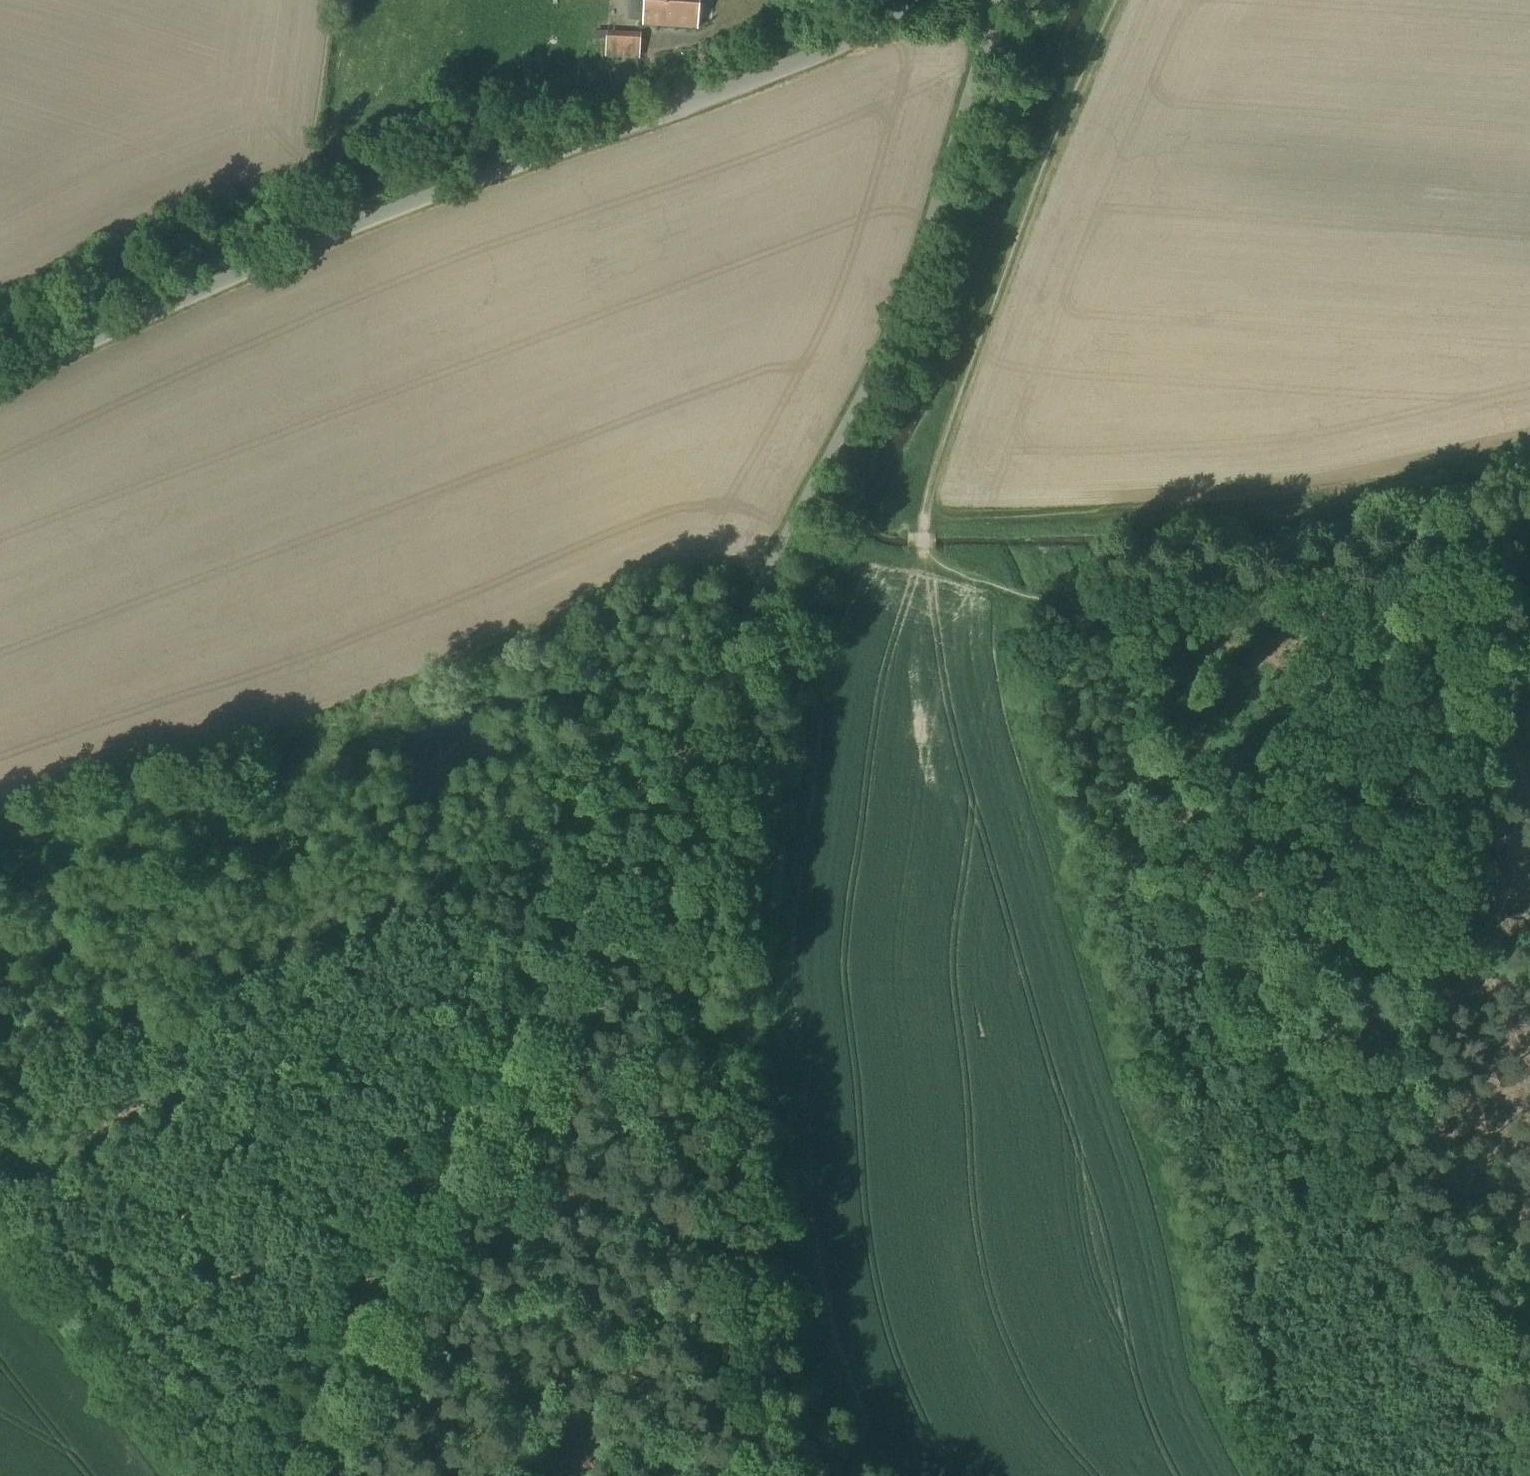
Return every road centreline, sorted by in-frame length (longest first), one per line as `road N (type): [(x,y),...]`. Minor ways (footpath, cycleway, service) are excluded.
road 1 (unclassified): [(999,0),(729,744),(606,1037),(577,1091),(272,1475)]
road 2 (unclassified): [(0,377),(502,166),(866,35),(923,0)]
road 3 (unclassified): [(199,1475),(0,1242)]

